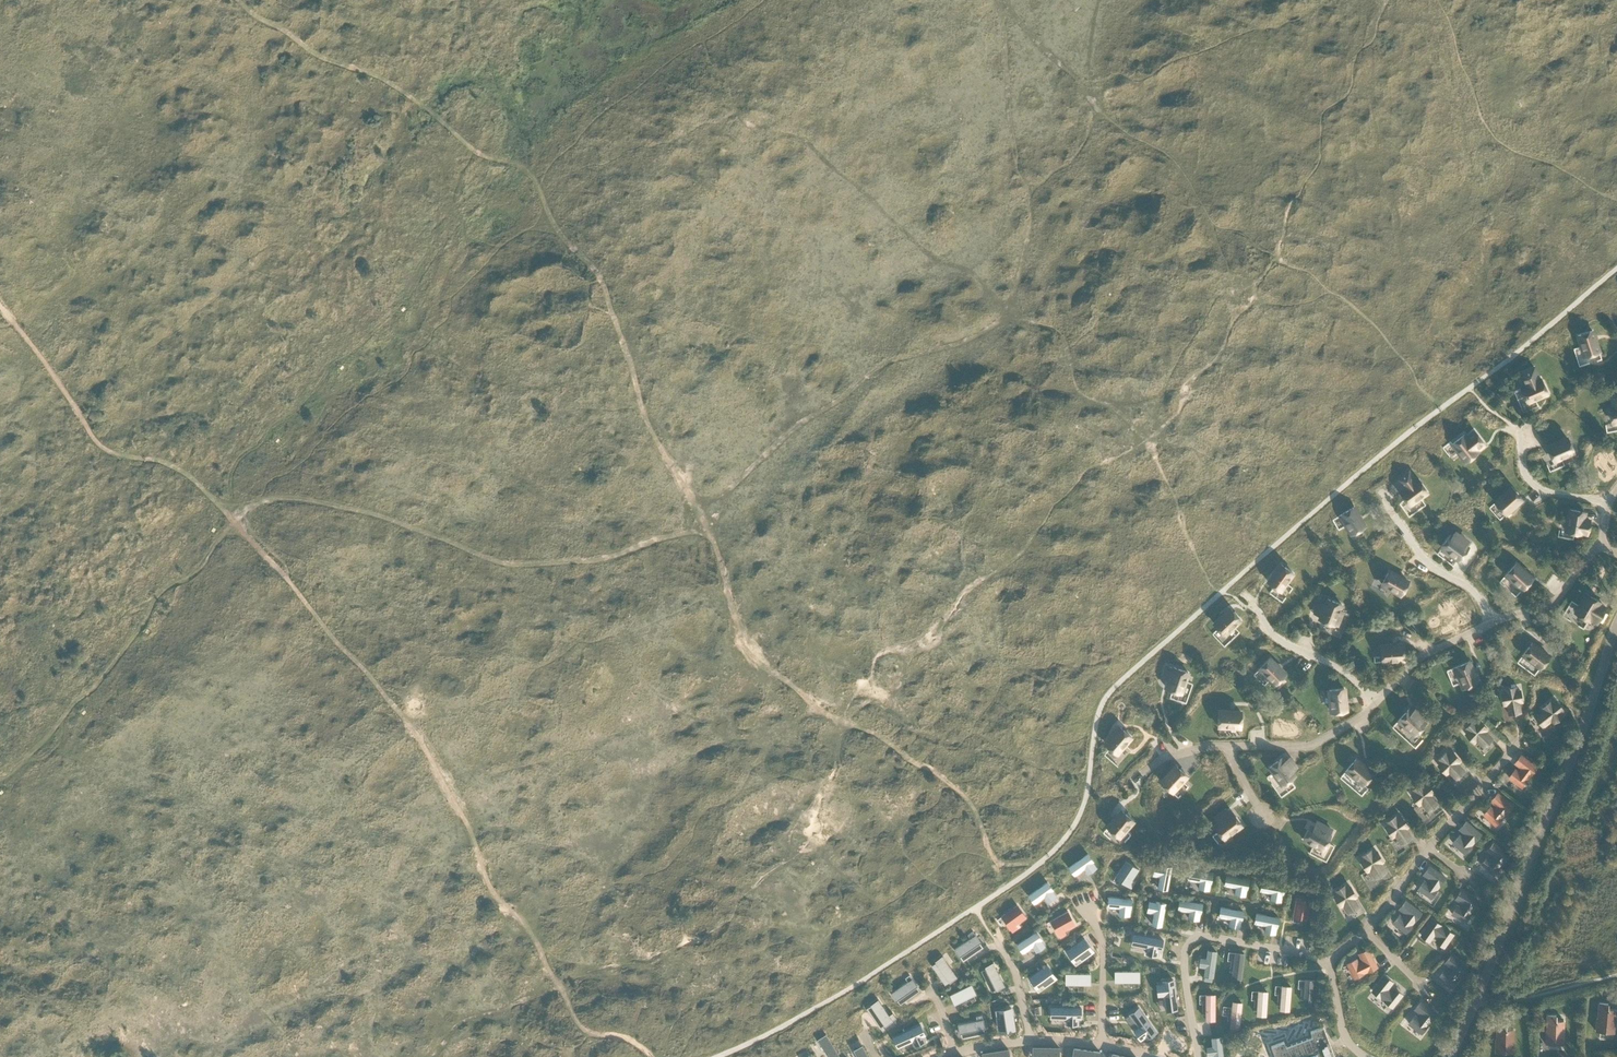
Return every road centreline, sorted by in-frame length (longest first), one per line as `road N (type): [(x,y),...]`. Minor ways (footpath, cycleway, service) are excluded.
road 1 (unclassified): [(1450,1056),(1616,623)]

